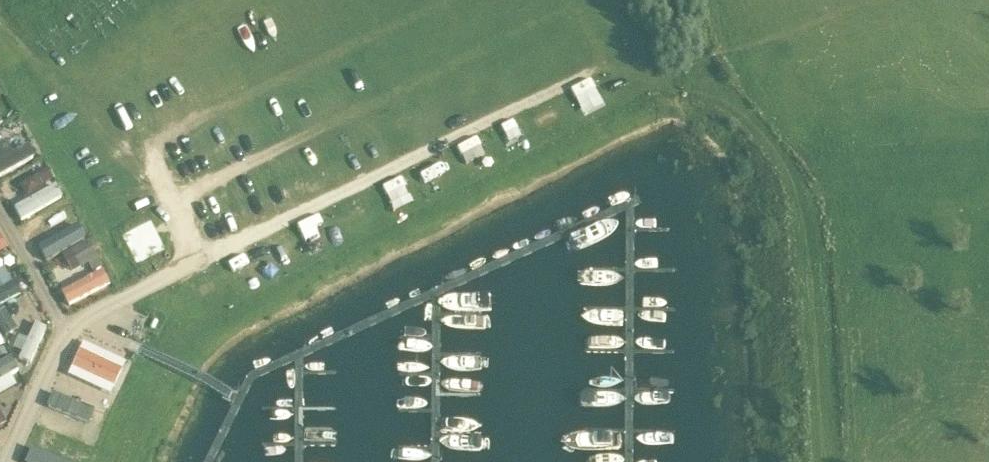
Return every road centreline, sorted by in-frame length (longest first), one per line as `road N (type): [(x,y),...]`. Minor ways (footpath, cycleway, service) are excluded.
road 1 (residential): [(9,461),(67,328)]
road 2 (residential): [(0,216),(67,328)]

